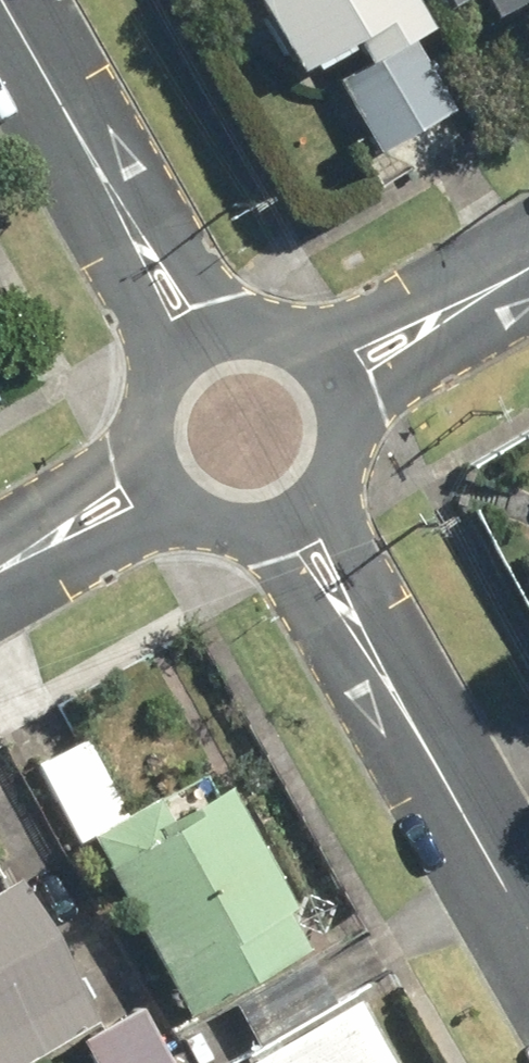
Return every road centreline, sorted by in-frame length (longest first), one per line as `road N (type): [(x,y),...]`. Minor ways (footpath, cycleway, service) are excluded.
road 1 (residential): [(291,522),(528,924)]
road 2 (residential): [(6,0),(202,340)]
road 3 (residential): [(528,270),(335,376)]
road 4 (residential): [(163,483),(0,572)]
road 5 (residential): [(335,376),(349,407),(340,475),(291,522)]
road 6 (residential): [(163,483),(148,420),(157,388),(202,340)]
road 7 (residential): [(202,340),(261,329),(315,353),(335,376)]
road 8 (residential): [(291,522),(234,530),(182,505),(163,483)]

